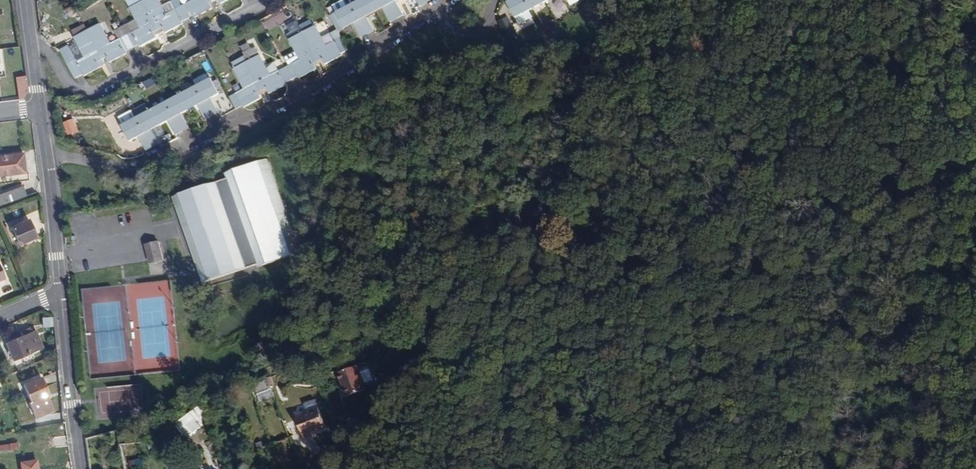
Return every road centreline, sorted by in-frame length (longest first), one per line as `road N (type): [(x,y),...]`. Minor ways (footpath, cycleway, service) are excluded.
road 1 (track): [(792,0),(731,95),(562,251),(513,309),(401,389)]
road 2 (residential): [(434,11),(329,81),(150,162),(47,158)]
road 3 (residential): [(266,0),(94,92),(71,87),(50,54),(32,47)]
road 4 (residential): [(82,468),(61,291)]
road 5 (residential): [(61,291),(47,158)]

